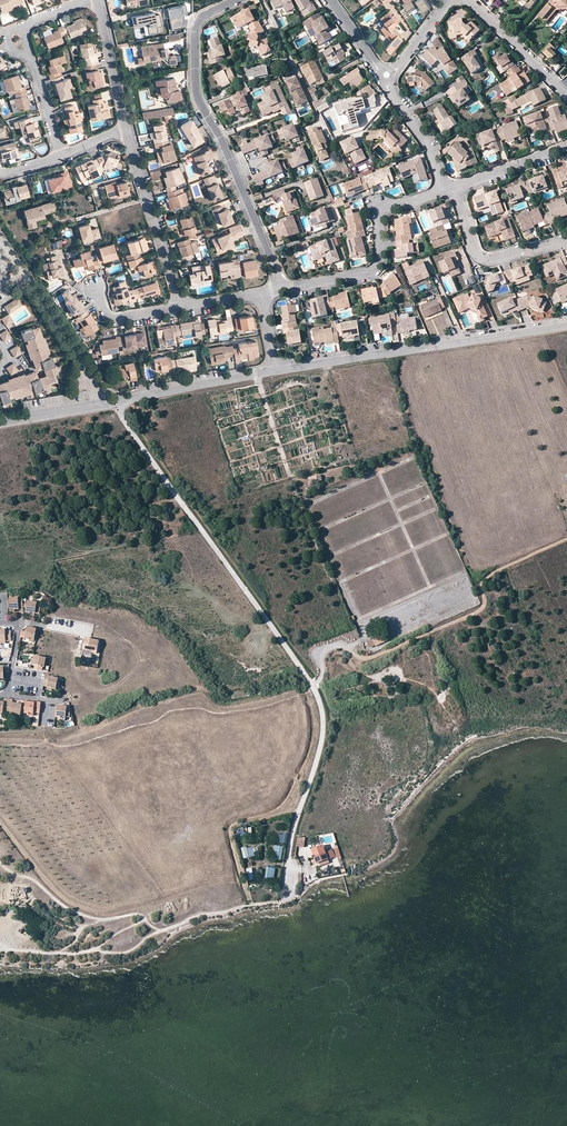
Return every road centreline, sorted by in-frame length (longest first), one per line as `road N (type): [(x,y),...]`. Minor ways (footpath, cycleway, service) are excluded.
road 1 (unclassified): [(290,891),(292,837),(323,731),(318,697),(117,400)]
road 2 (residential): [(238,0),(198,23),(197,94),(284,289)]
road 3 (track): [(566,539),(488,574),(485,605),(451,623),(369,659),(344,646),(327,649),(311,685)]
road 4 (residential): [(276,370),(566,325)]
road 5 (residential): [(7,693),(61,701),(116,682),(139,664),(130,642),(19,622)]
road 6 (residential): [(284,289),(373,270),(380,207),(449,189)]
road 7 (residential): [(182,308),(127,127)]
road 8 (residential): [(449,189),(480,257),(566,239)]
road 9 (residential): [(117,400),(276,370)]
road 10 (residential): [(471,0),(566,98)]
road 11 (residential): [(382,75),(449,189)]
road 12 (residential): [(127,127),(98,0)]
road 13 (residential): [(449,189),(566,146)]

